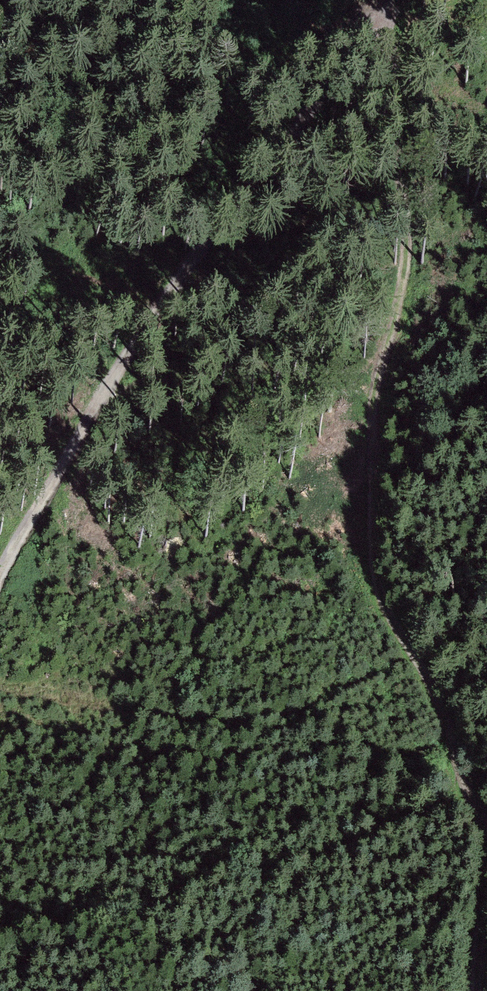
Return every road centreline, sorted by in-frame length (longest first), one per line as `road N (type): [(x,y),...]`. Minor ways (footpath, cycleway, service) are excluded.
road 1 (track): [(378,15),(416,191),(388,383),(377,560),(396,623),(472,768),(486,851)]
road 2 (track): [(393,0),(292,98),(90,416),(0,584)]

